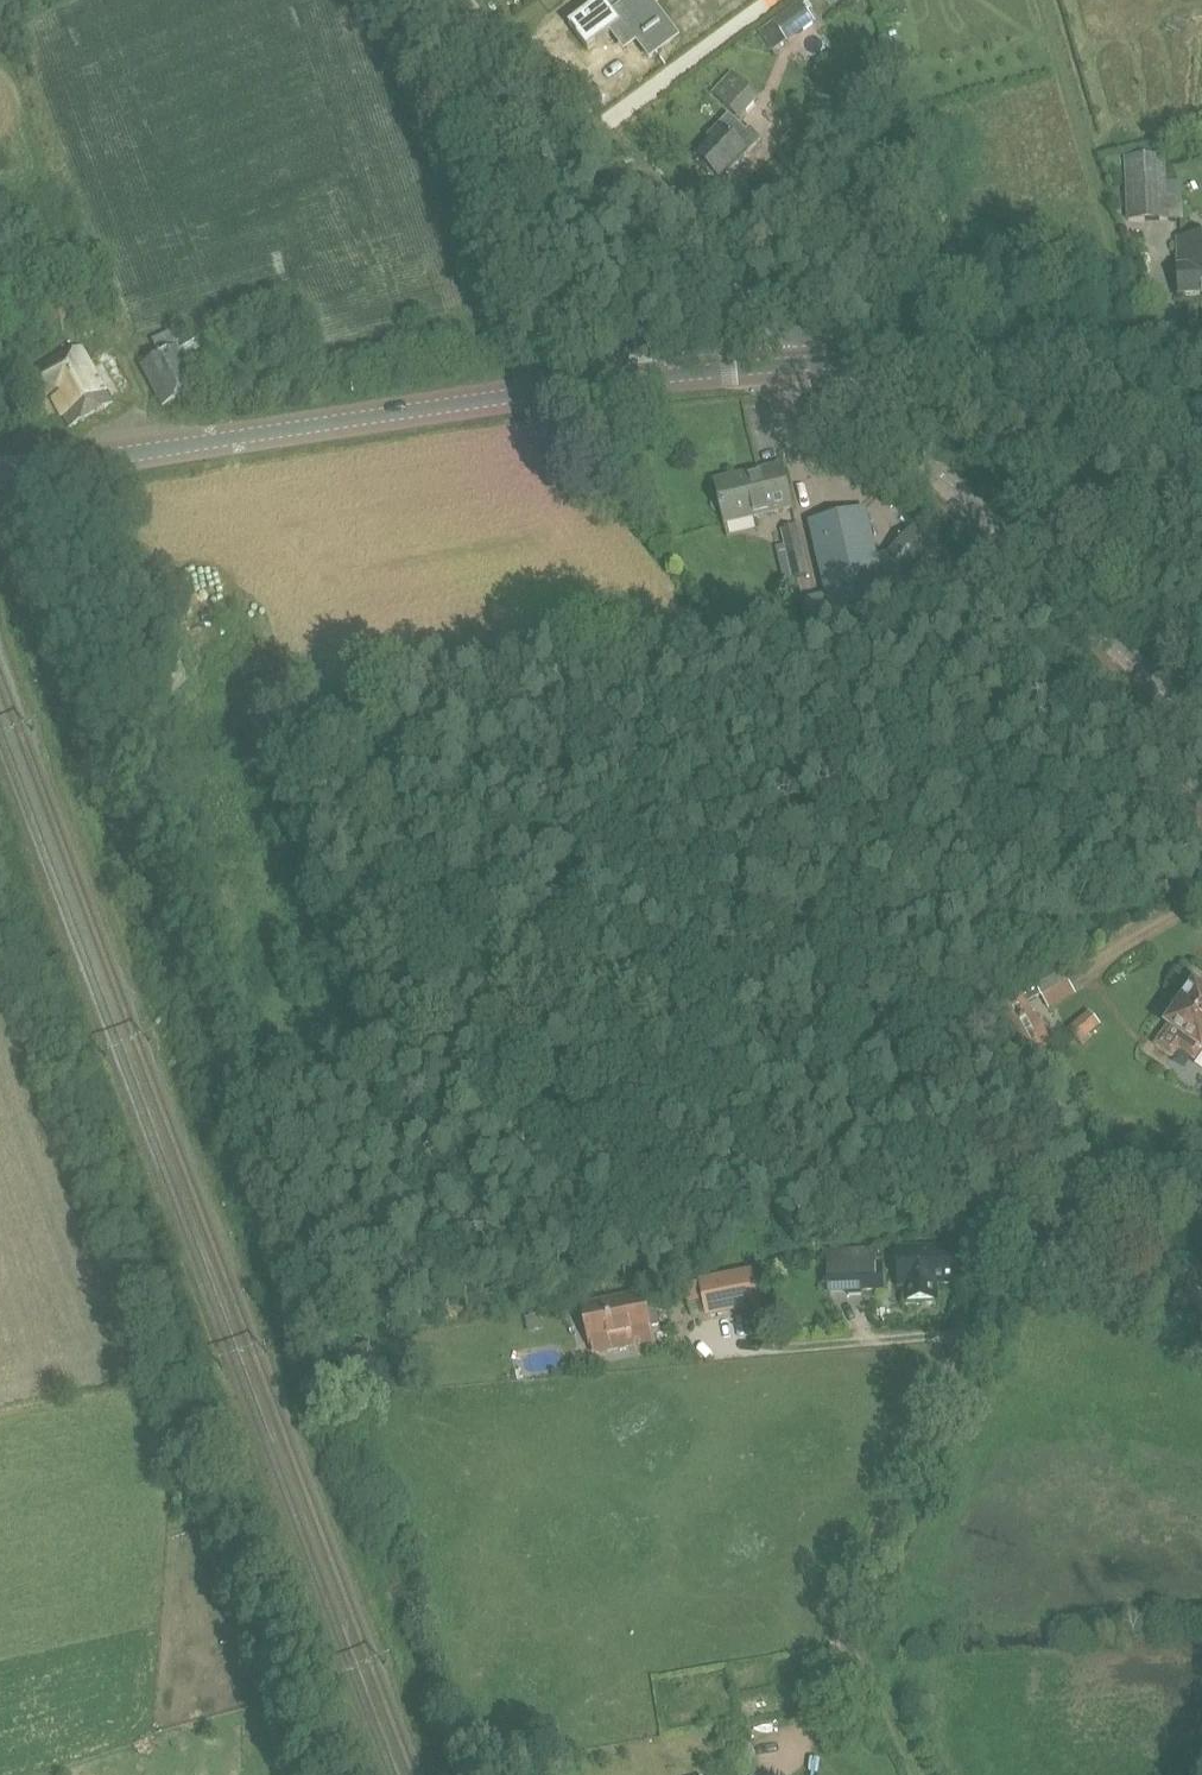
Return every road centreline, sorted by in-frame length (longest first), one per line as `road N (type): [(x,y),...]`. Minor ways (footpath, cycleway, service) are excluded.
road 1 (primary): [(799,363),(565,387),(0,473)]
road 2 (unclassified): [(1201,729),(897,430),(868,398),(856,360)]
road 3 (unclassified): [(799,363),(780,319),(745,281),(455,0)]
road 4 (primary): [(1201,345),(856,360)]

